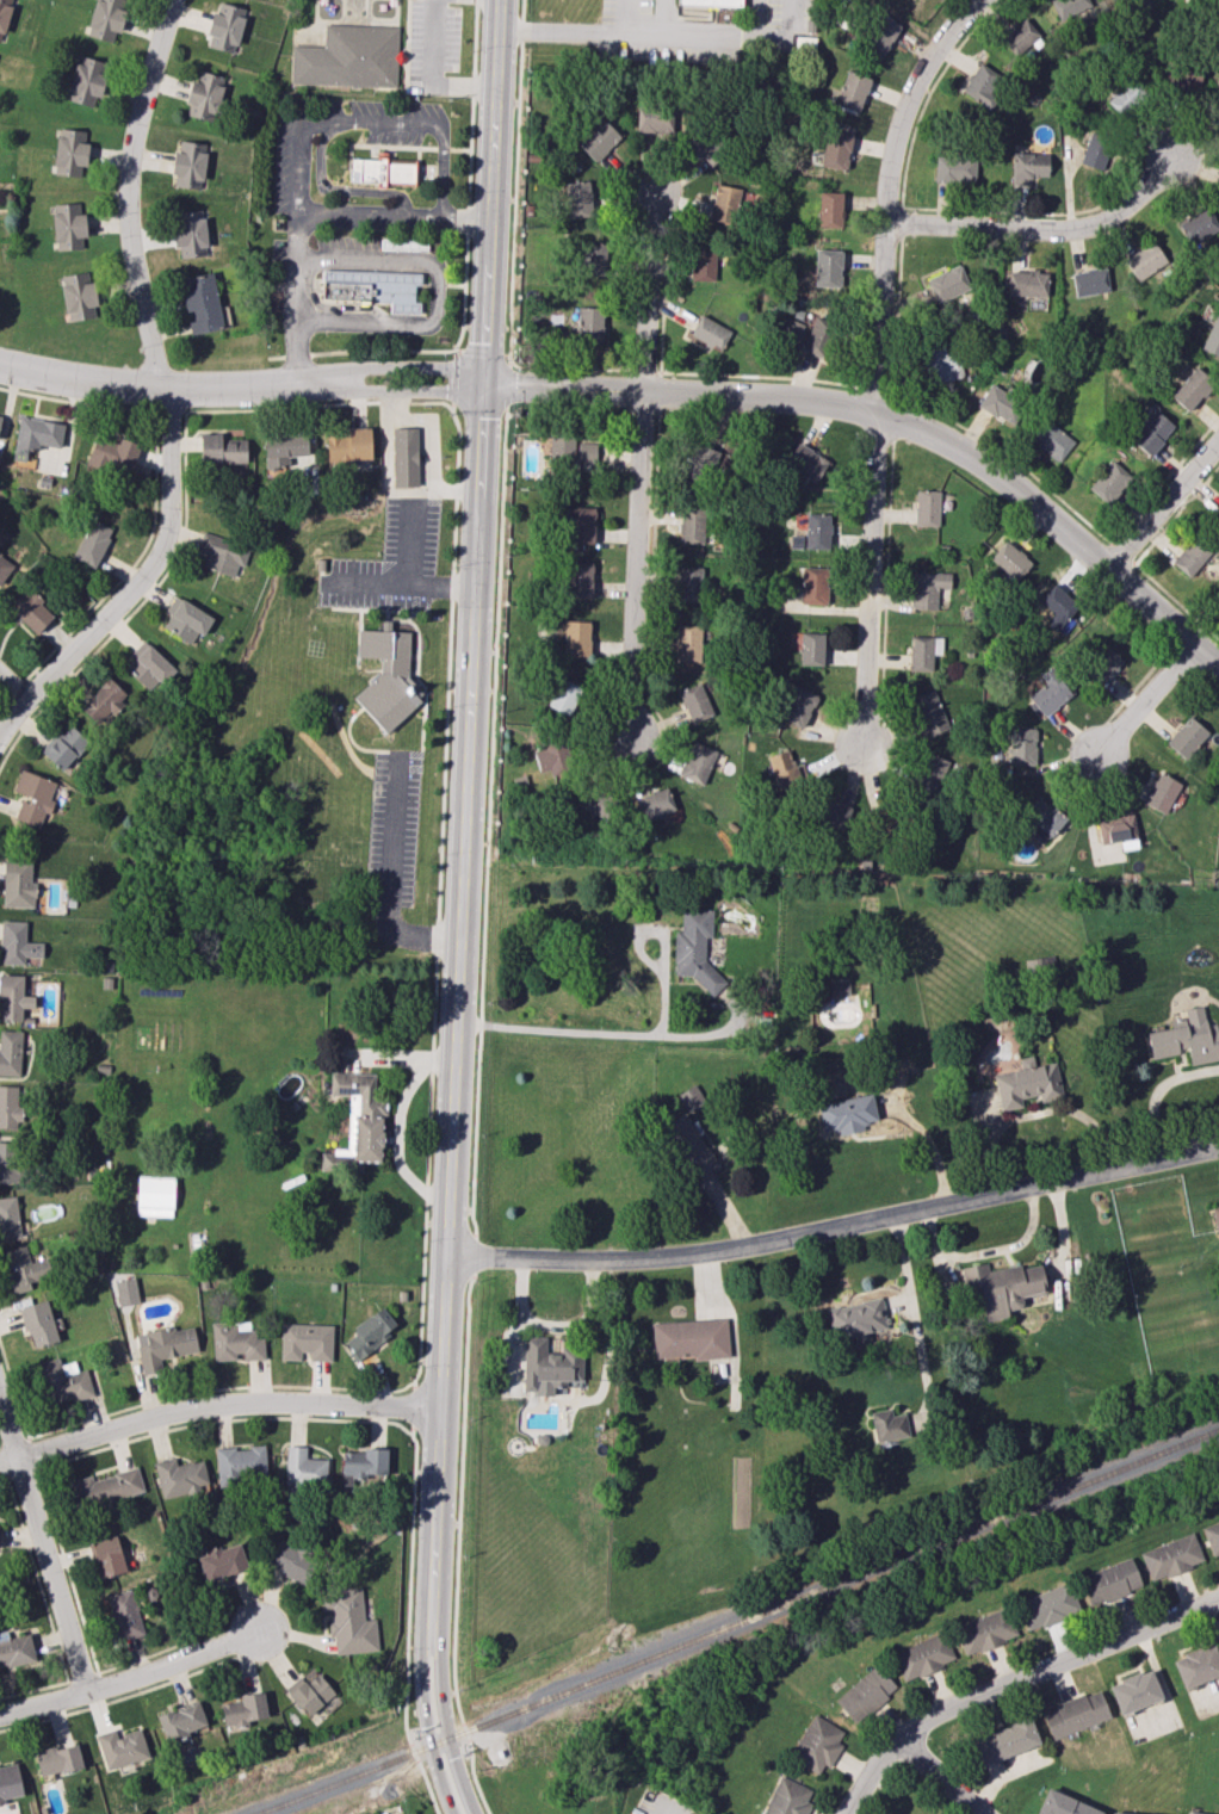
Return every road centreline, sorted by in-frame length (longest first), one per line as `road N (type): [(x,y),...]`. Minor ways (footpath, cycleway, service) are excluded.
road 1 (secondary): [(463,1813),(432,1702),(499,0)]
road 2 (residential): [(1218,666),(988,466),(918,426),(812,398),(484,382)]
road 3 (residential): [(168,0),(124,179),(129,249),(154,369),(167,389),(163,535),(144,572),(0,730)]
road 4 (residential): [(447,1252),(664,1256),(1218,1144)]
road 5 (residential): [(982,0),(929,63),(896,148),(873,410),(861,743)]
road 6 (residential): [(632,741),(650,194)]
road 7 (residential): [(484,382),(360,378),(167,389),(81,383),(0,365)]
road 8 (residential): [(440,1409),(252,1399),(161,1413),(0,1461)]
road 9 (residential): [(841,1813),(875,1759),(917,1720),(1218,1597)]
road 10 (residential): [(1174,155),(1097,224),(890,221)]
road 11 (residential): [(0,1408),(83,1692)]
road 12 (residential): [(0,1714),(261,1632)]
road 13 (residential): [(1104,567),(1218,439)]
road 14 (residential): [(1189,644),(1104,753)]

